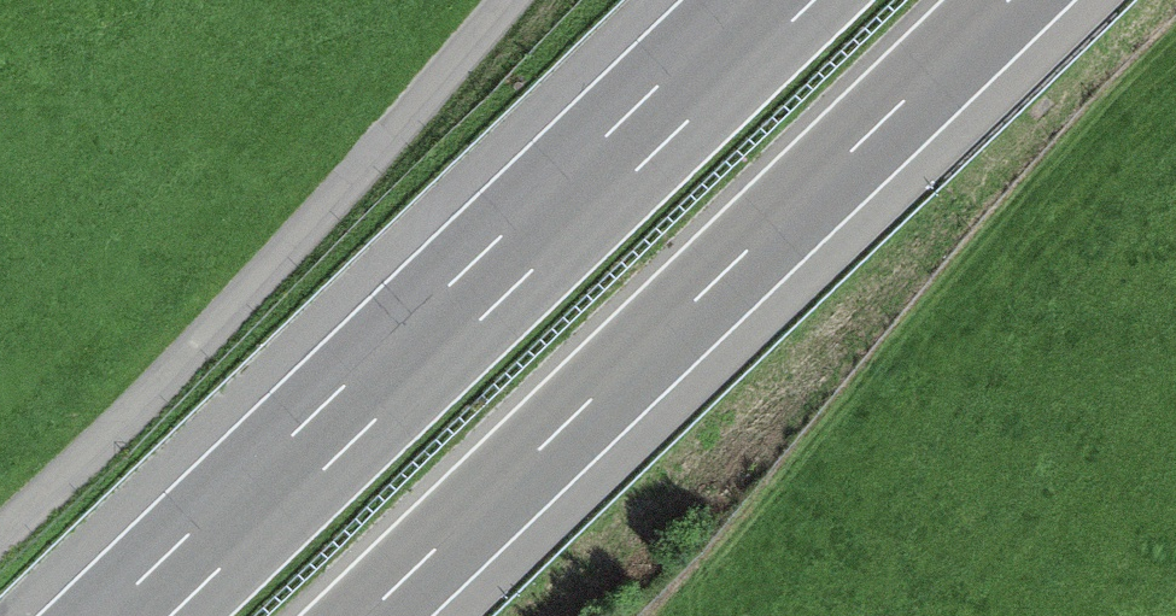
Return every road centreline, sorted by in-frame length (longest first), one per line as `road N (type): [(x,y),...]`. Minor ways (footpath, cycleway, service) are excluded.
road 1 (motorway): [(368,615),(1010,0)]
road 2 (motorway): [(779,0),(139,615)]

